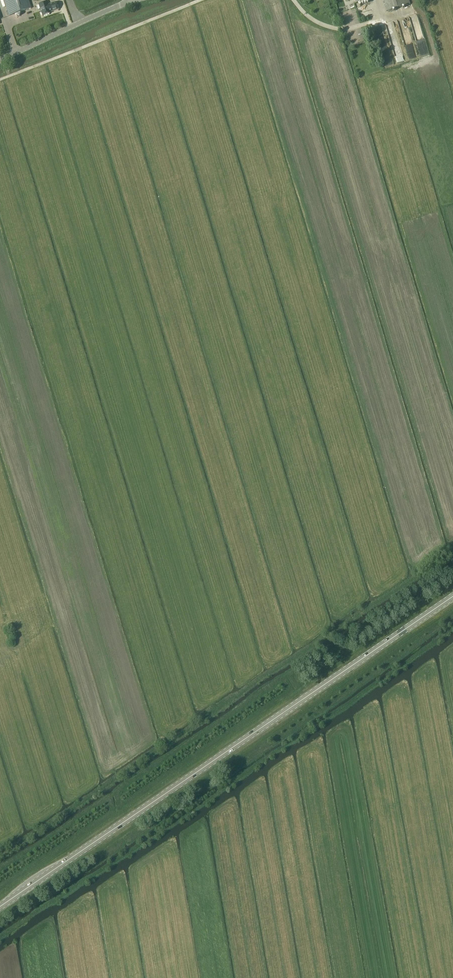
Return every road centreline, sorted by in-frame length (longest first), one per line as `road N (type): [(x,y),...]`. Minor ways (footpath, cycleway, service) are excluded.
road 1 (primary): [(0,906),(452,596)]
road 2 (track): [(0,937),(452,627)]
road 3 (track): [(0,79),(200,0)]
road 4 (unclassified): [(0,60),(134,1)]

